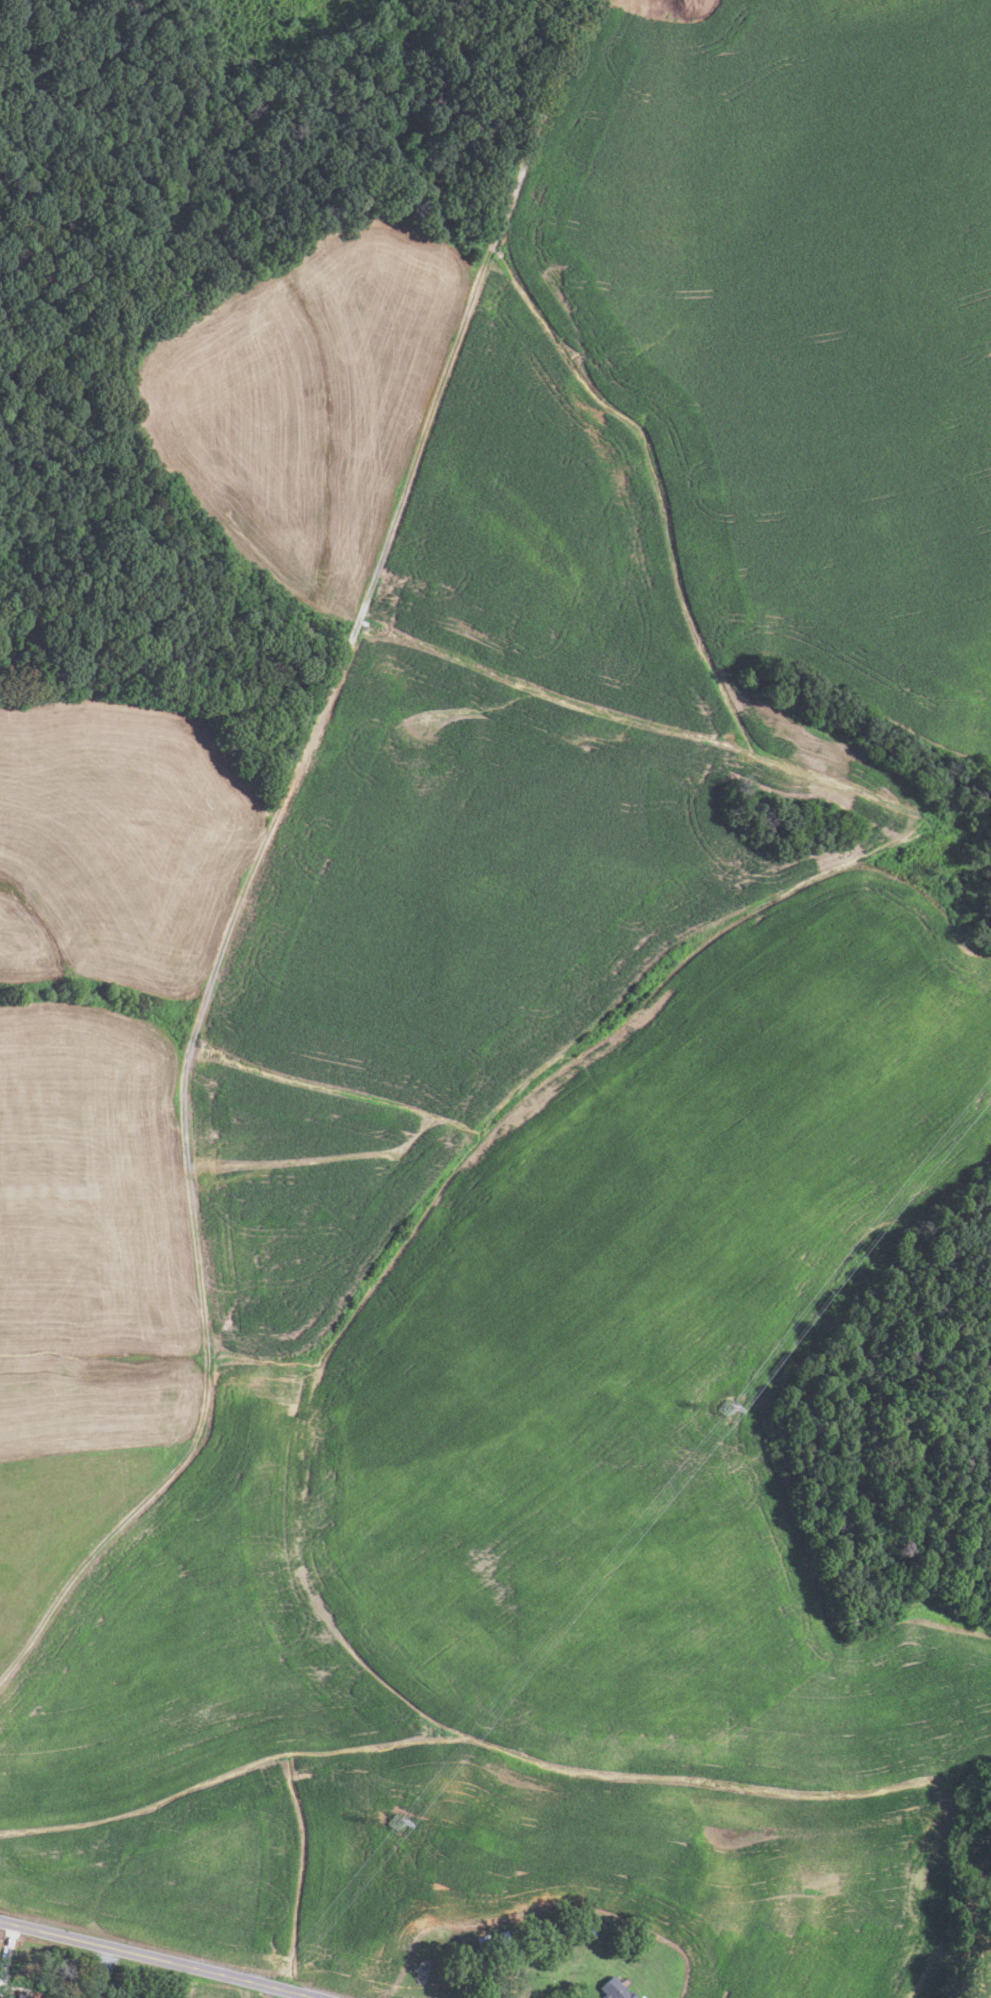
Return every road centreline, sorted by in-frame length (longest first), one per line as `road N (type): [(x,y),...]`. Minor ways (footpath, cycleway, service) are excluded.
road 1 (residential): [(317,1997),(0,1921)]

